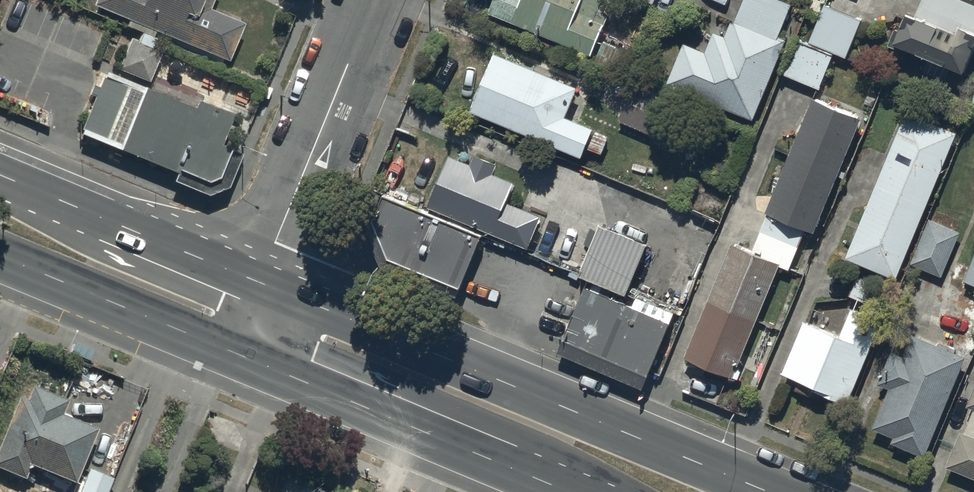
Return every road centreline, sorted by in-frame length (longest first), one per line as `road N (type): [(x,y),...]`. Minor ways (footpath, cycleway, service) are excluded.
road 1 (trunk): [(259,283),(767,491)]
road 2 (trunk): [(562,491),(230,355)]
road 3 (residential): [(259,283),(375,0)]
road 4 (trunk): [(0,174),(259,283)]
road 5 (trunk): [(230,355),(0,259)]

